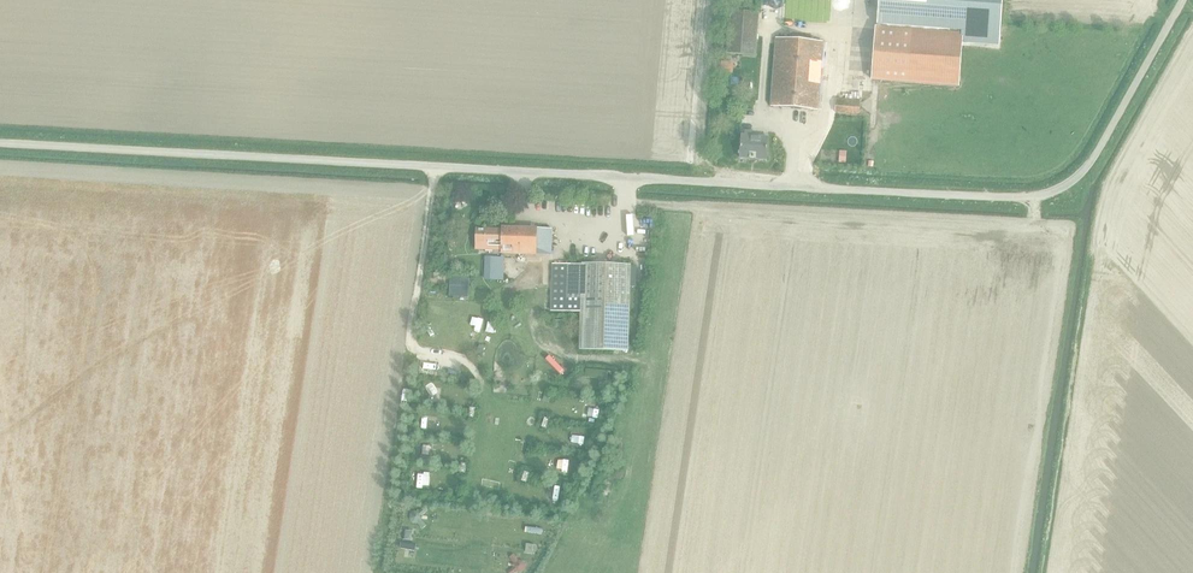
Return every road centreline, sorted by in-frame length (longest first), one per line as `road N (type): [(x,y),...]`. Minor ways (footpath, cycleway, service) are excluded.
road 1 (unclassified): [(0,143),(1038,196),(1063,187),(1093,158),(1183,0)]

